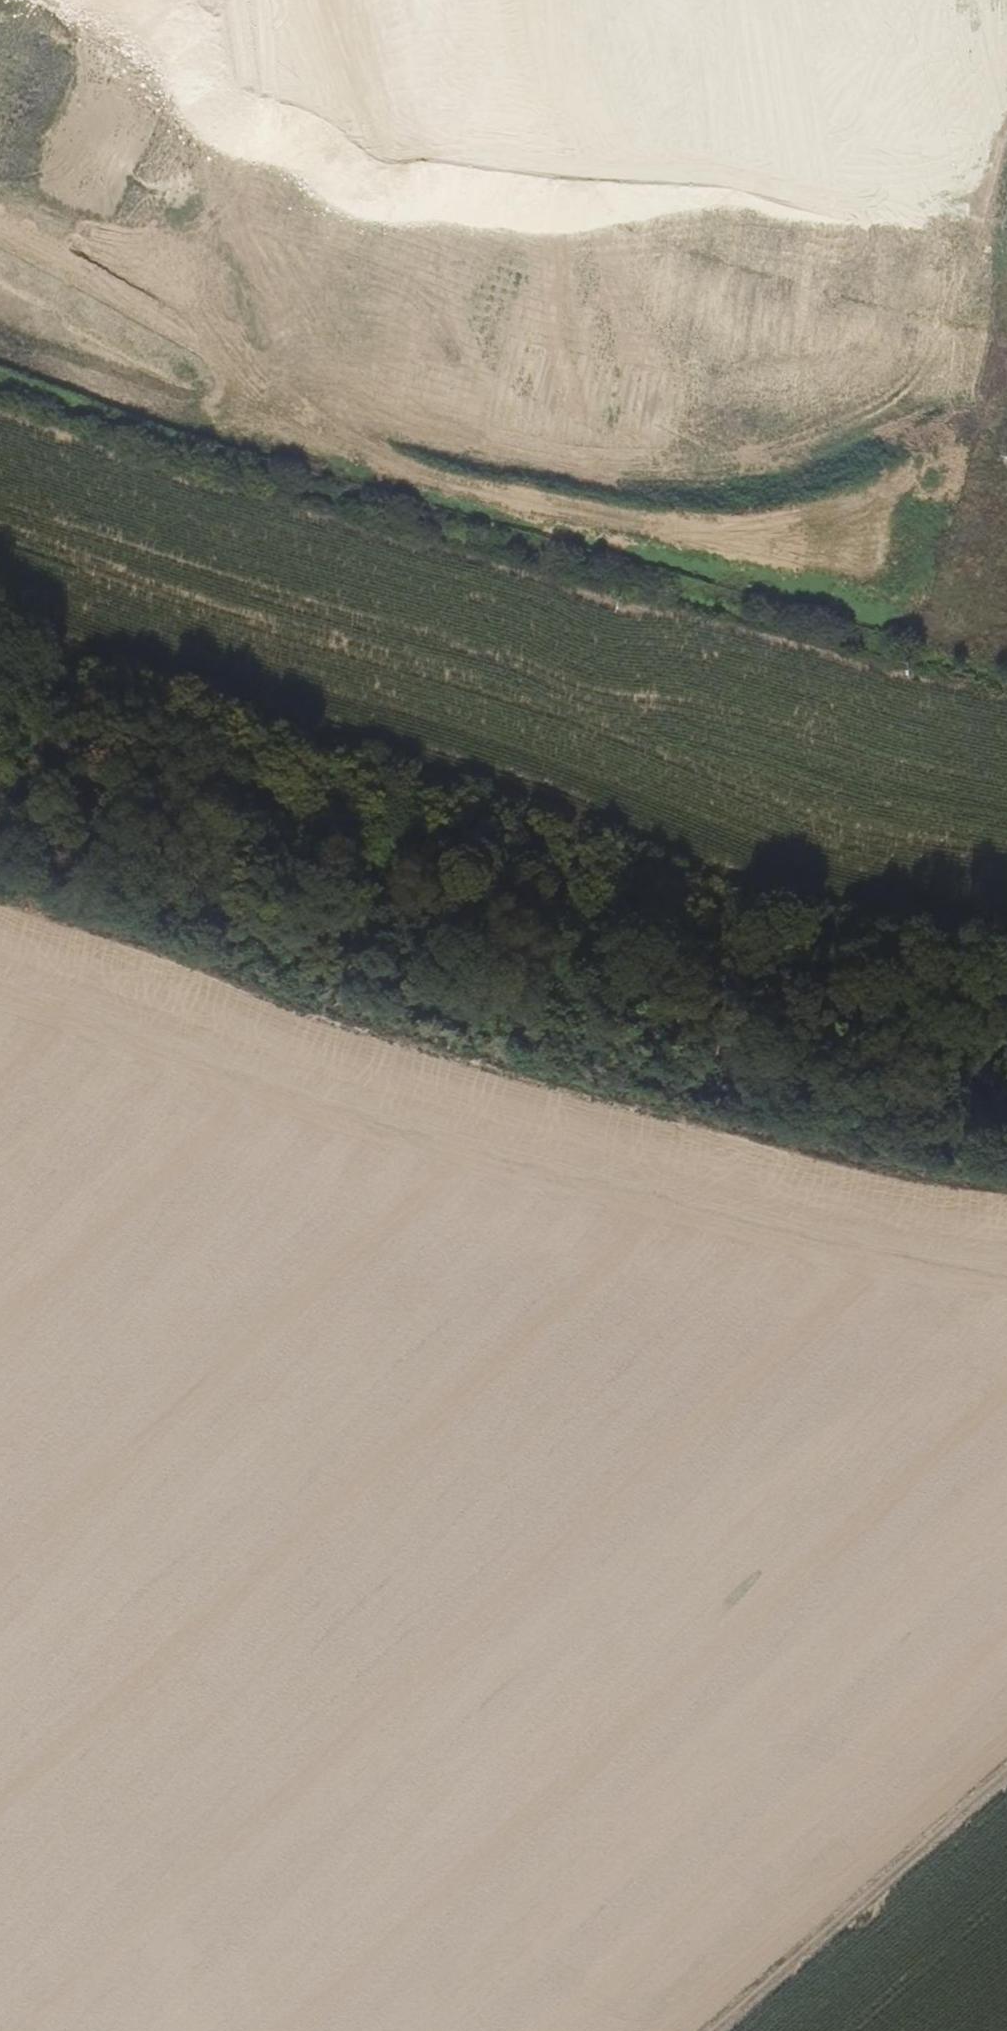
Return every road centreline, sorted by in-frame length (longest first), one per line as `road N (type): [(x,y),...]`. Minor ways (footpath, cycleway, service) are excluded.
road 1 (track): [(725,2030),(1006,1783)]

